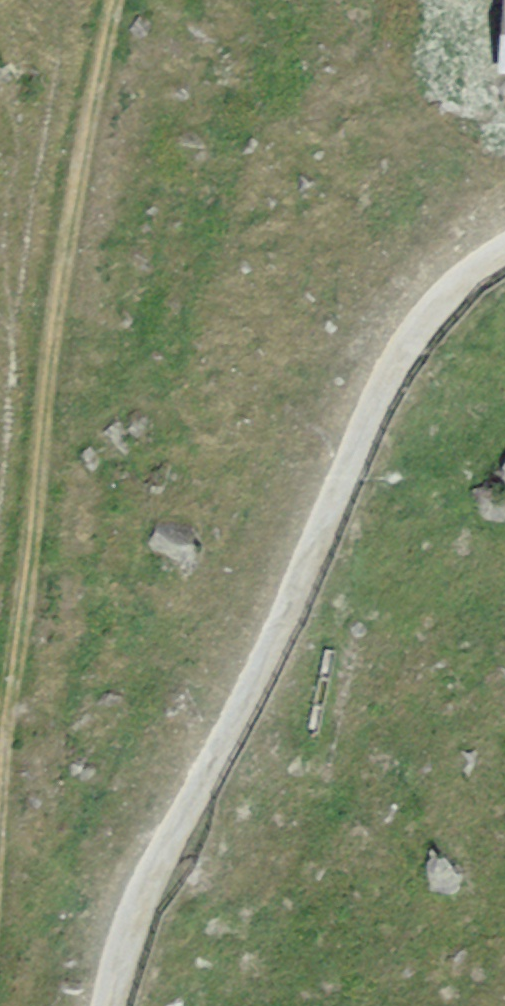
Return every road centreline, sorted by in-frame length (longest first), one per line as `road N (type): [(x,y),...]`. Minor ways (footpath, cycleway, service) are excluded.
road 1 (track): [(107,1005),(128,928),(265,662),(379,390),(434,304),(504,249)]
road 2 (track): [(0,759),(68,282),(126,0)]

